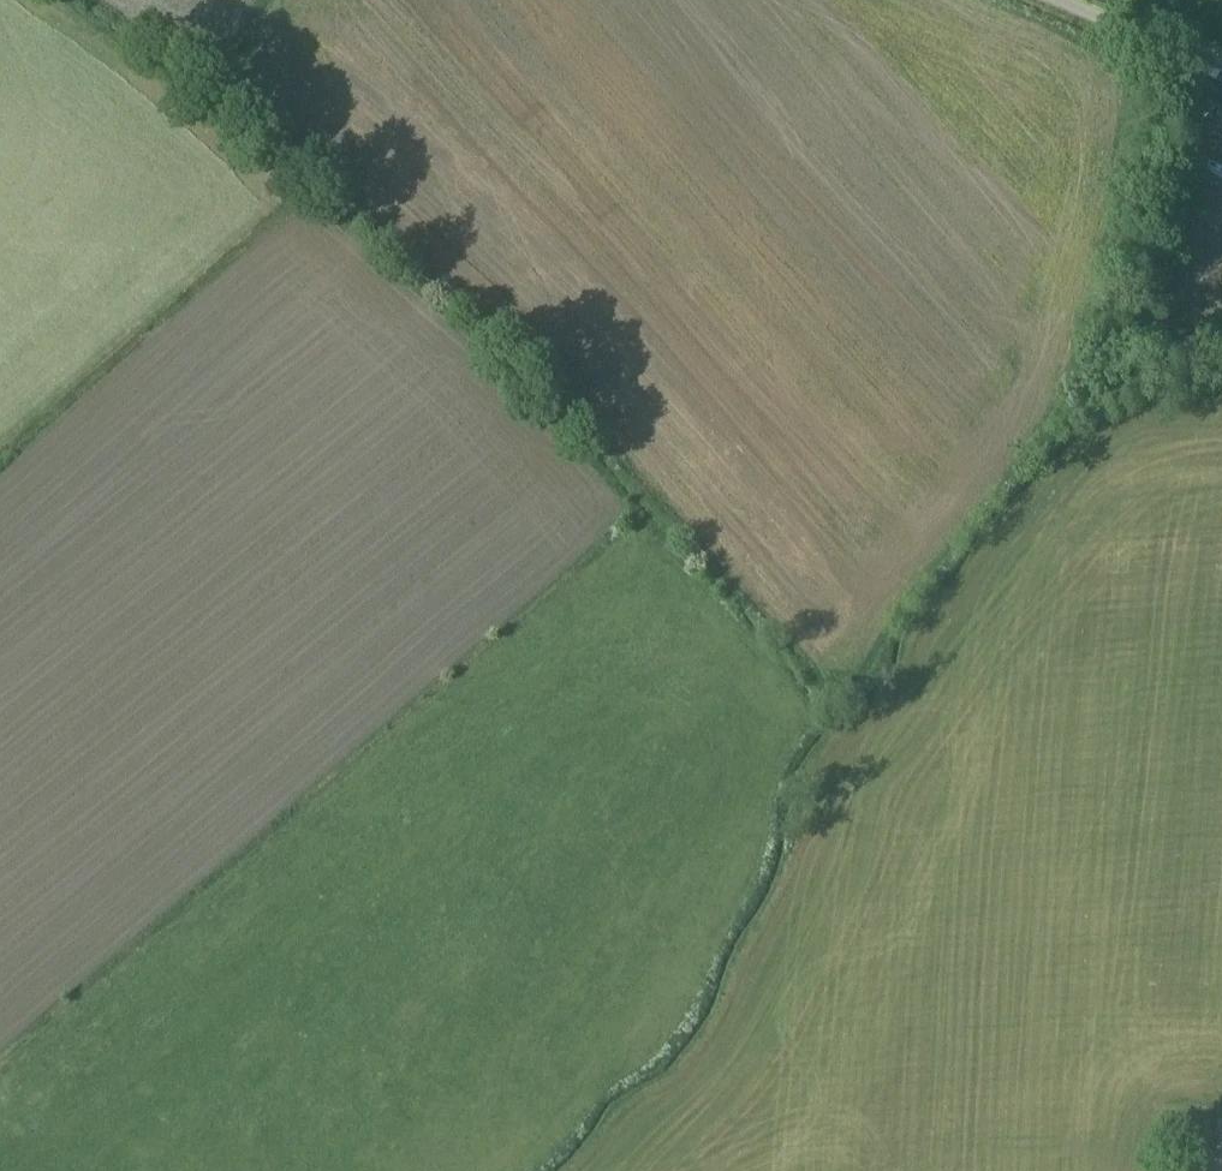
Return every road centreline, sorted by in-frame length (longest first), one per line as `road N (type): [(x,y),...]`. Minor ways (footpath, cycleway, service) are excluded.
road 1 (track): [(1221,62),(1069,0)]

